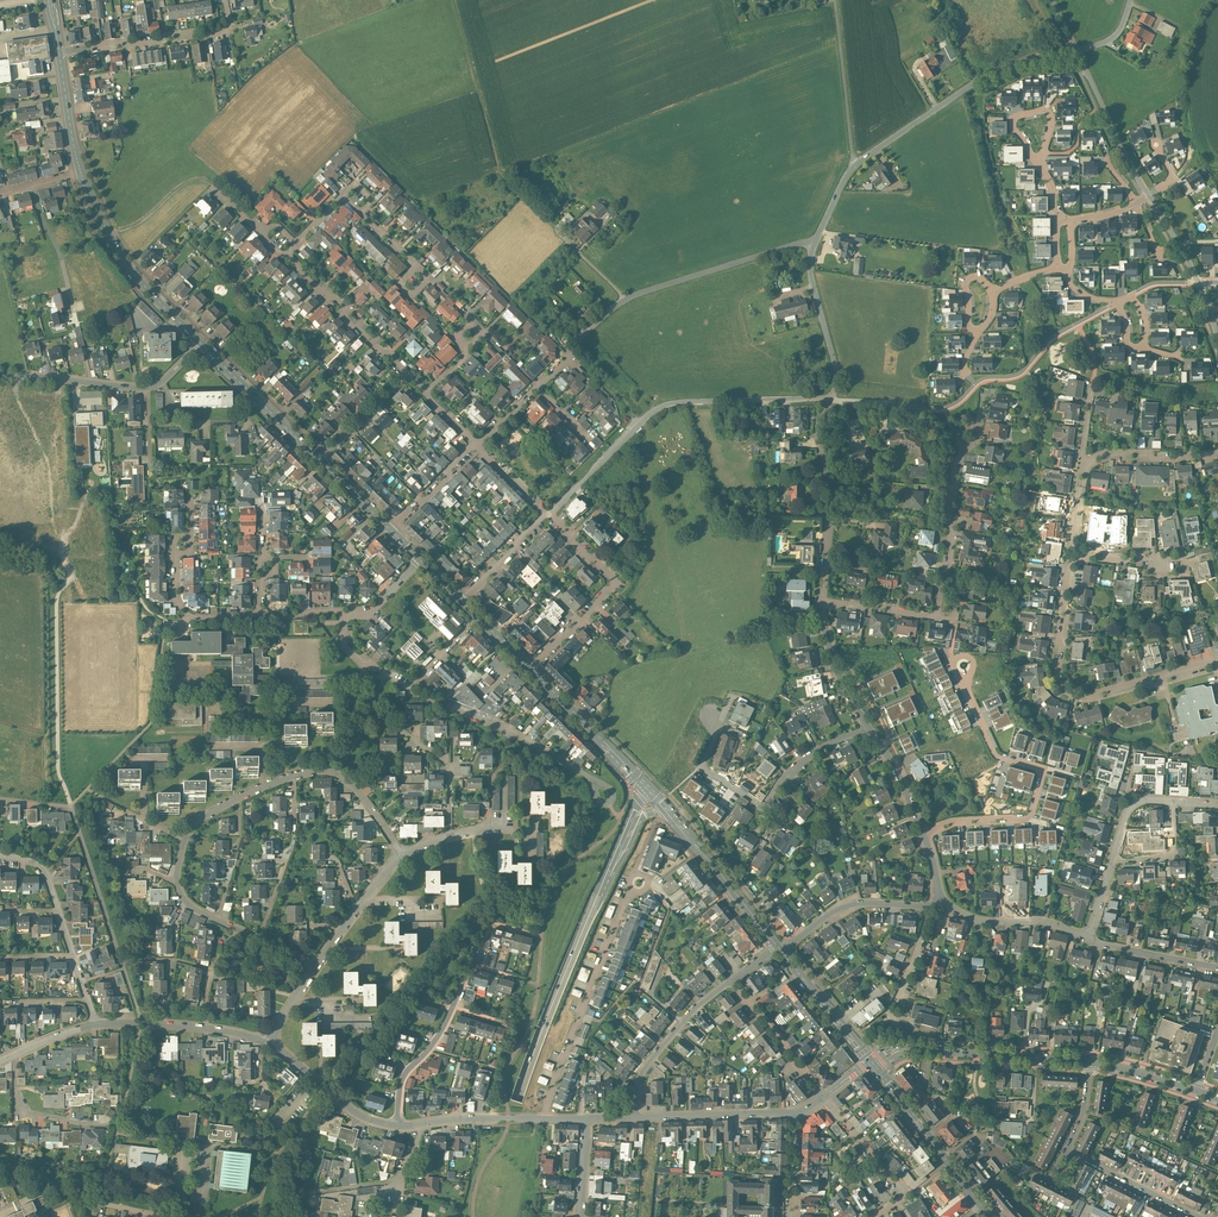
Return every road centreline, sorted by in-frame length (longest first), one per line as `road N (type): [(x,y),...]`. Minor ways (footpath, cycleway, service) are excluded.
road 1 (residential): [(239,930),(195,908),(178,872),(190,831),(262,788),(315,772),(338,774),(402,854)]
road 2 (primary): [(607,877),(544,1023),(486,1216)]
road 3 (track): [(624,300),(500,175),(452,0)]
road 4 (unclassified): [(817,237),(846,176),(866,156),(979,80),(1076,50)]
road 5 (residential): [(548,515),(666,404),(831,398)]
road 6 (residential): [(350,612),(349,650),(373,668),(508,730),(589,778)]
road 7 (residential): [(1078,556),(1067,572),(1057,670),(1071,695),(1084,699),(1217,662)]
road 8 (unclassified): [(569,353),(638,293),(817,237)]
road 9 (residential): [(547,1119),(638,881)]
road 10 (tertiary): [(869,1061),(905,1049),(1091,1060)]
road 11 (primary): [(81,169),(129,267),(199,346)]
road 12 (residential): [(0,373),(144,387),(199,346)]
road 13 (residential): [(548,515),(614,580),(532,667)]
road 14 (residential): [(95,1024),(45,873),(0,856)]
road 15 (residential): [(822,599),(829,516),(817,432),(831,398)]
road 16 (residential): [(222,0),(226,29),(59,53)]
road 17 (secondary): [(869,1061),(991,1216)]
road 18 (residential): [(397,1126),(405,1076),(439,1035),(478,958)]
road 19 (secondary): [(667,811),(780,949)]
road 20 (residential): [(815,750),(774,788),(763,813),(767,829),(779,824),(800,766)]
road 21 (residential): [(732,981),(647,1064),(634,1118)]
road 22 (residential): [(824,1096),(906,1195),(871,1216)]
road 23 (residential): [(407,374),(288,254)]
road 24 (track): [(835,0),(854,166)]
road 25 (primary): [(532,667),(647,788)]
road 26 (primary): [(199,346),(320,459)]
road 27 (unclassified): [(831,398),(837,370),(811,273),(817,237)]
road 28 (residential): [(931,908),(992,921),(1046,922),(1090,940)]
road 29 (residential): [(780,949),(856,904),(931,908)]
road 30 (unclassified): [(1149,196),(1076,50)]
road 31 (residential): [(634,1118),(797,1114)]
road 32 (residential): [(268,1041),(359,1115),(397,1126)]
road 33 (residential): [(422,1124),(399,1181),(310,1194)]
road 34 (residential): [(732,981),(824,1096)]
road 35 (residential): [(13,1055),(16,1110),(106,1124)]
road 36 (secondary): [(780,949),(869,1061)]
road 37 (residential): [(315,966),(402,854)]
road 38 (residential): [(260,618),(189,615),(176,597),(176,552)]
road 39 (residential): [(1040,164),(1051,119),(1043,111),(1012,124),(1035,160)]
road 40 (residential): [(1080,1157),(1199,1216)]
road 41 (residential): [(1217,452),(1168,459),(1116,453),(1088,464)]
road 42 (residential): [(1090,940),(1217,968)]
road 43 (residential): [(422,1124),(547,1119)]
road 44 (residential): [(407,374),(320,459)]
road 45 (residential): [(947,577),(958,456)]
road 46 (residential): [(1044,769),(996,754),(966,690)]
road 47 (residential): [(392,529),(479,445)]

